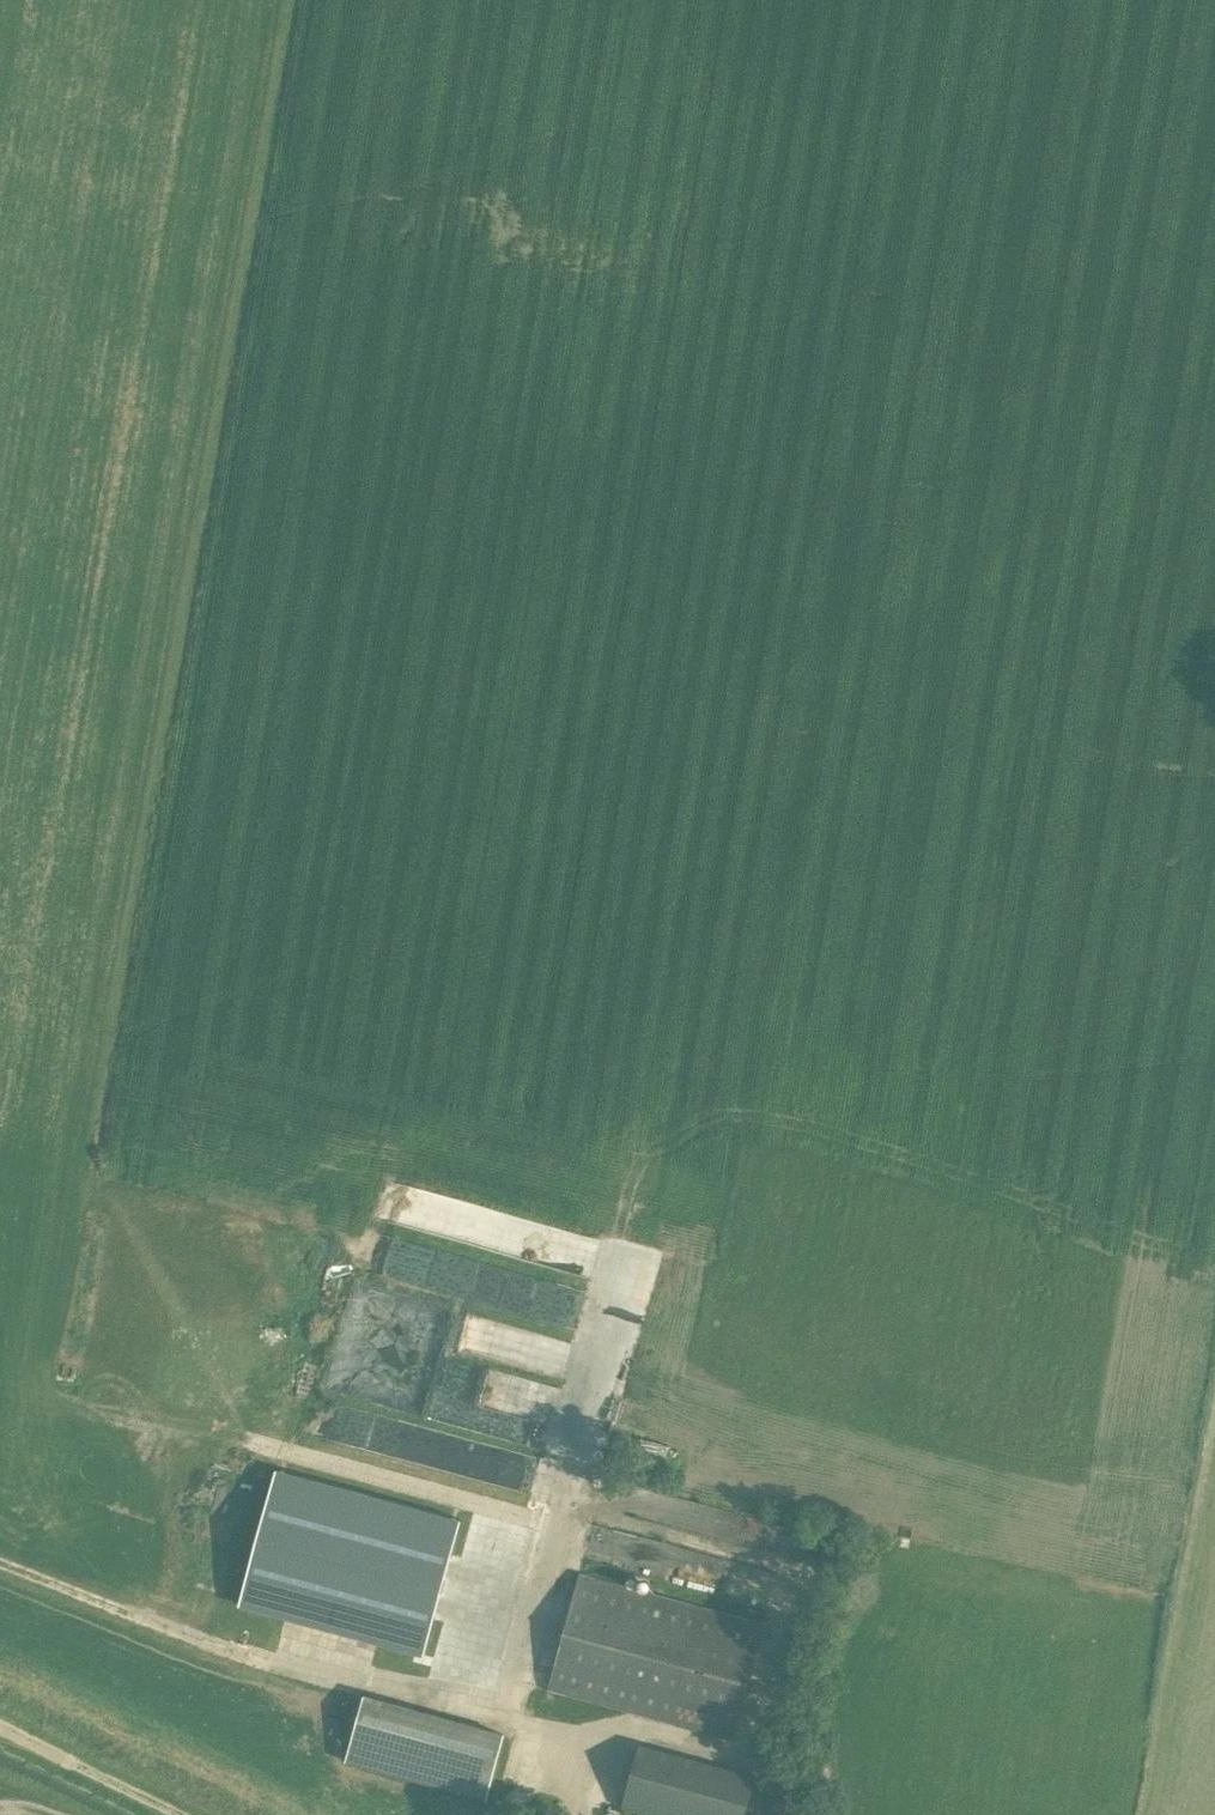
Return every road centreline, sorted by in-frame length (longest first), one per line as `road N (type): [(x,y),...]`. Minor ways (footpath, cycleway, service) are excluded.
road 1 (track): [(180,1814),(0,1726)]

